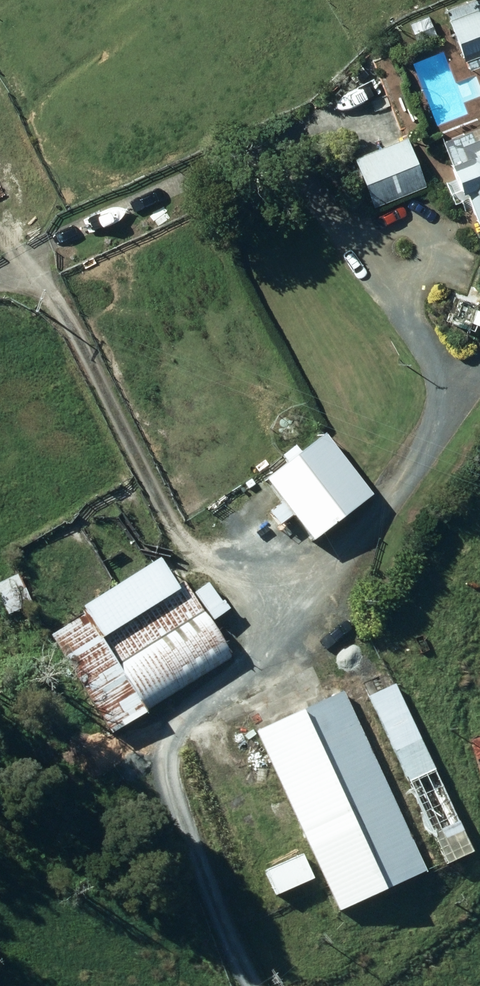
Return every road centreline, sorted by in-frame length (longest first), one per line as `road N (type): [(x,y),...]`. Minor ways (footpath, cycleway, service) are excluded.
road 1 (track): [(255,985),(218,928),(174,783),(182,737),(230,690),(439,422),(420,329),(373,248),(385,225),(413,217),(436,232),(427,273)]
road 2 (track): [(263,648),(177,532),(60,317),(15,283),(0,282)]

